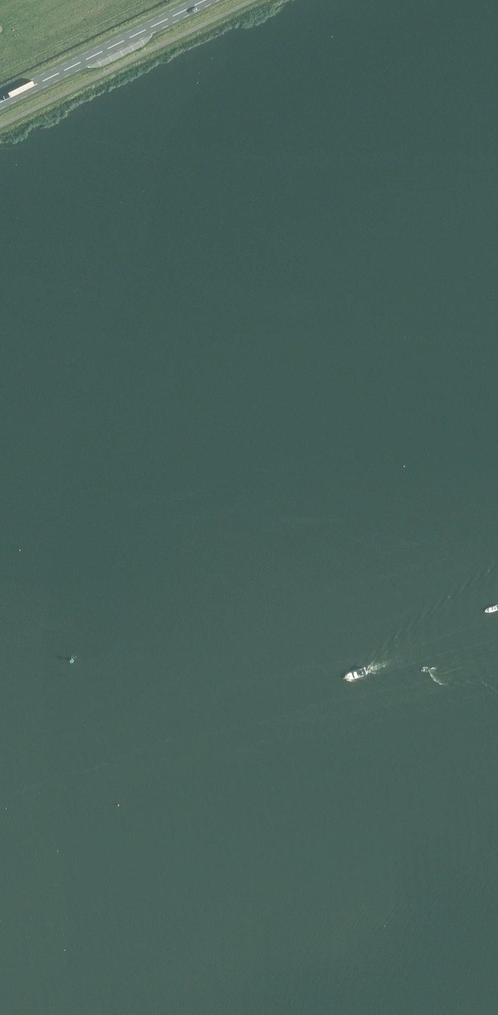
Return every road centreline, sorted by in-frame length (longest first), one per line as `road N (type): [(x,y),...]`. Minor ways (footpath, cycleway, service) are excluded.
road 1 (primary): [(0,109),(219,0)]

